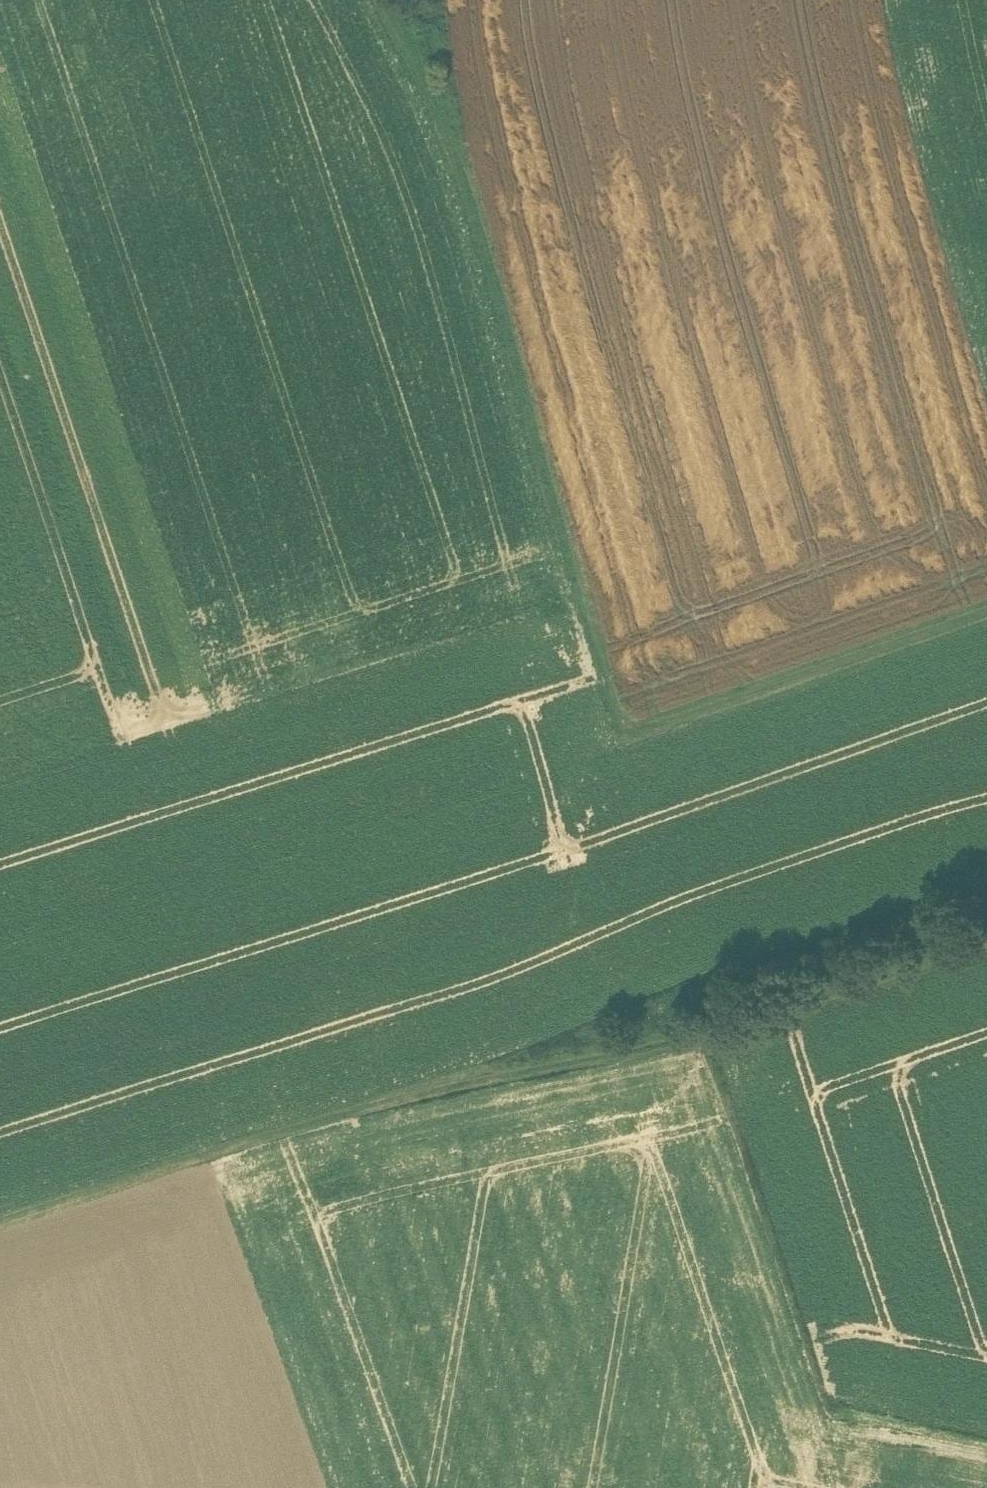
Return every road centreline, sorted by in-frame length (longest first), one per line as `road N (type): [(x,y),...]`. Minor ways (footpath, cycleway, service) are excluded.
road 1 (track): [(373,0),(447,165),(608,736),(986,606)]
road 2 (track): [(0,1222),(336,1117),(717,1026),(986,936)]

